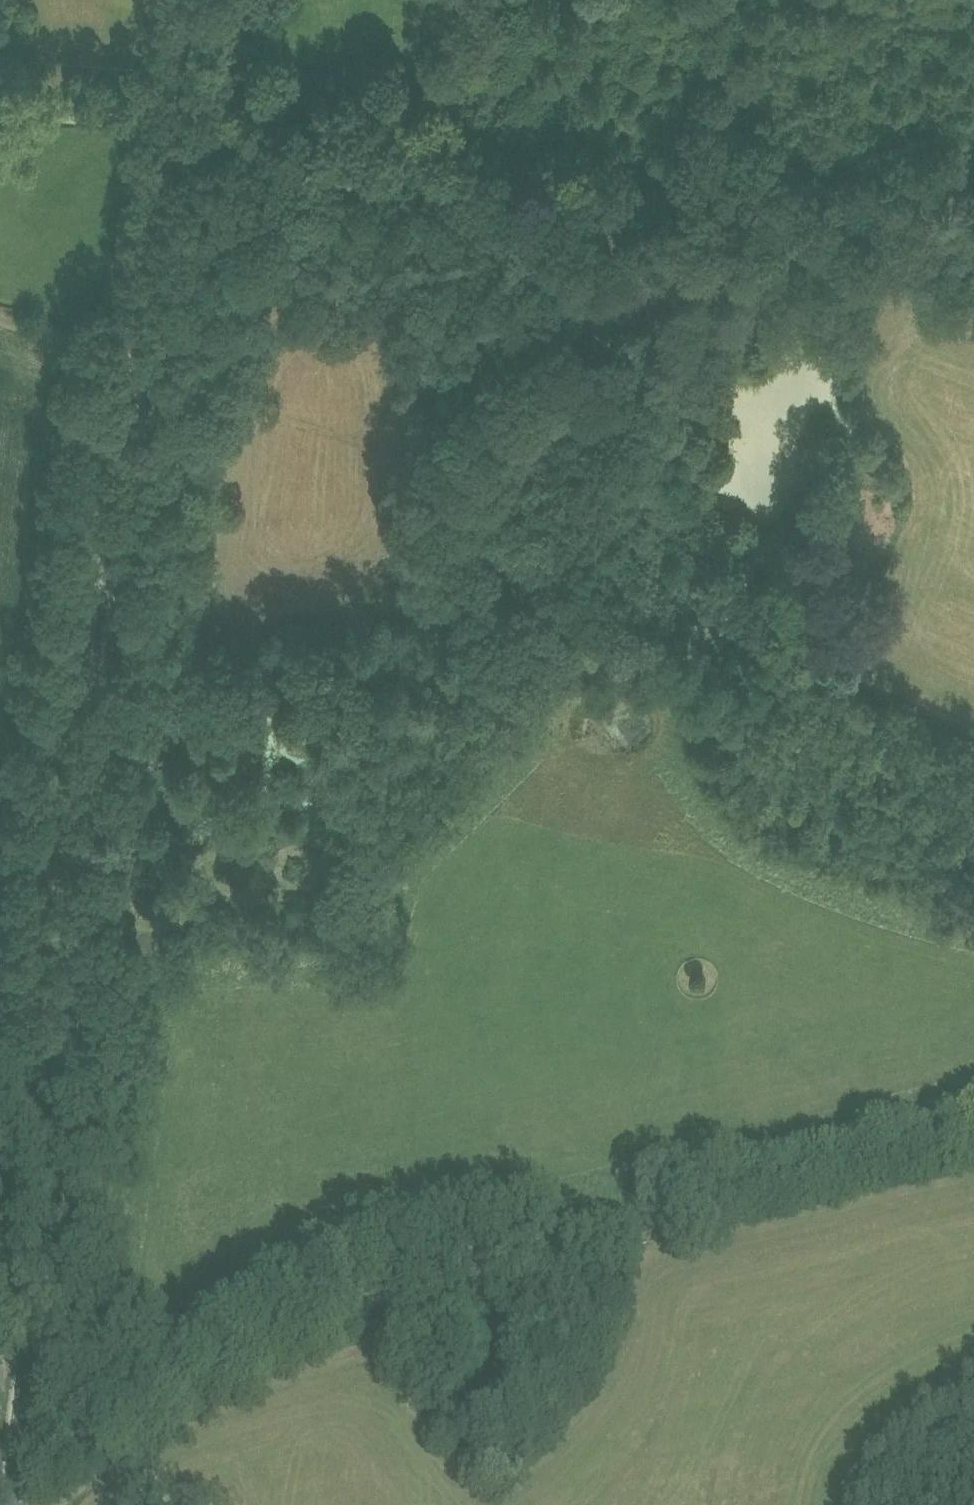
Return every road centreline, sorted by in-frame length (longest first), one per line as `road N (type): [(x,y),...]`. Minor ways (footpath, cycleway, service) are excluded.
road 1 (tertiary): [(31,1366),(198,0)]
road 2 (unclassified): [(180,1404),(261,1337),(339,1302),(973,1140)]
road 3 (unclassified): [(59,1504),(180,1404)]
road 4 (unclassified): [(180,1404),(31,1366)]
road 5 (tertiary): [(15,1504),(31,1366)]

